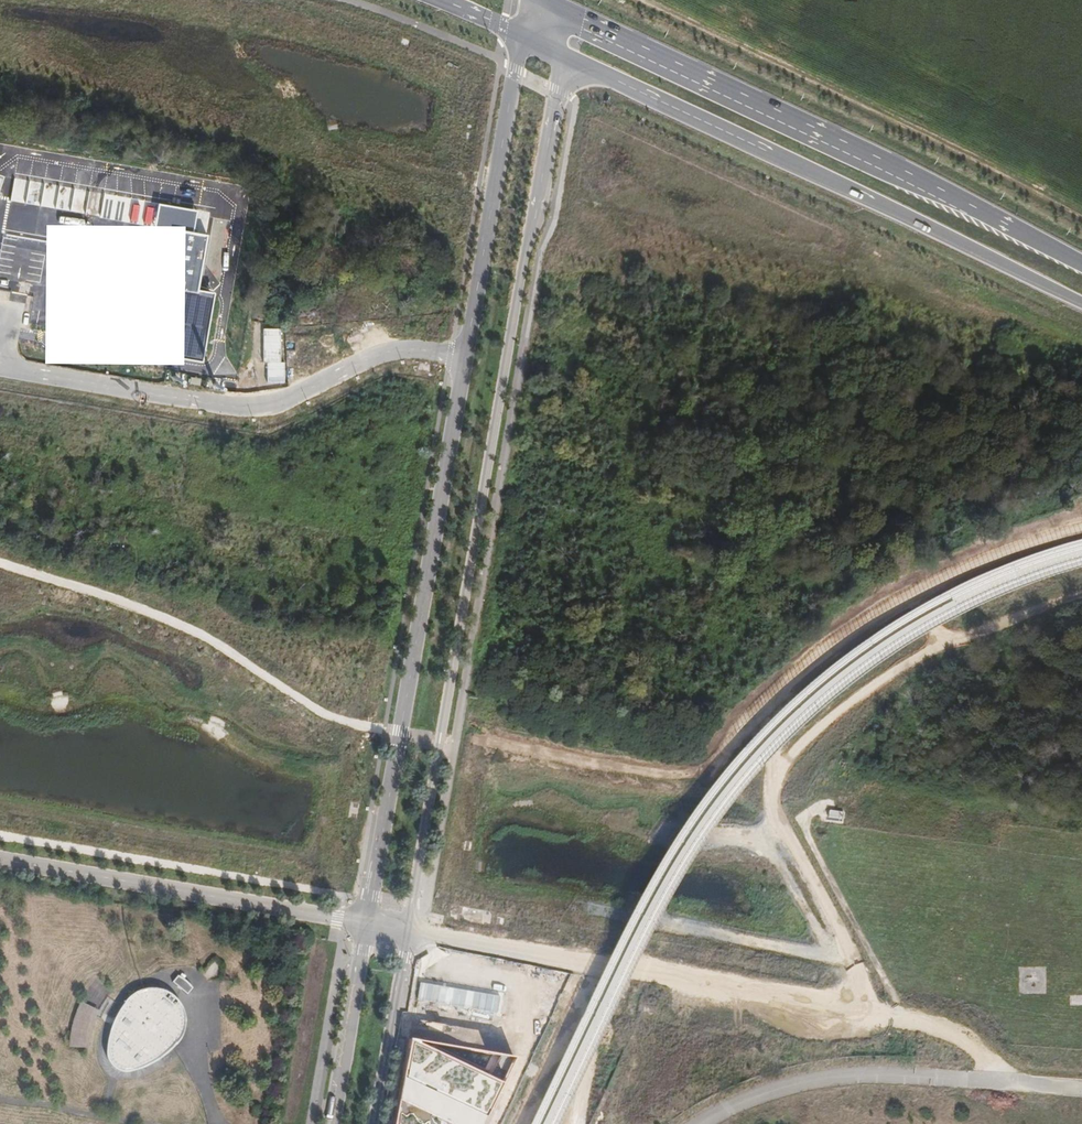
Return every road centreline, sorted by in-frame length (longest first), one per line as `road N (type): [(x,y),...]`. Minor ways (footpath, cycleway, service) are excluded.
road 1 (secondary): [(522,41),(368,922)]
road 2 (secondary): [(405,928),(565,61)]
road 3 (primary): [(1081,262),(564,8)]
road 4 (primary): [(565,61),(1081,308)]
road 5 (track): [(645,0),(1081,210)]
road 6 (track): [(1004,1079),(978,1046),(920,1026),(597,968)]
road 7 (track): [(0,564),(202,633),(335,718),(385,728)]
road 8 (unclassified): [(0,858),(337,917)]
road 9 (track): [(821,806),(806,812),(809,832),(911,1024)]
road 10 (secondary): [(368,922),(333,1123)]
road 11 (secondary): [(373,1123),(405,928)]
road 12 (unclassified): [(597,968),(405,928)]

